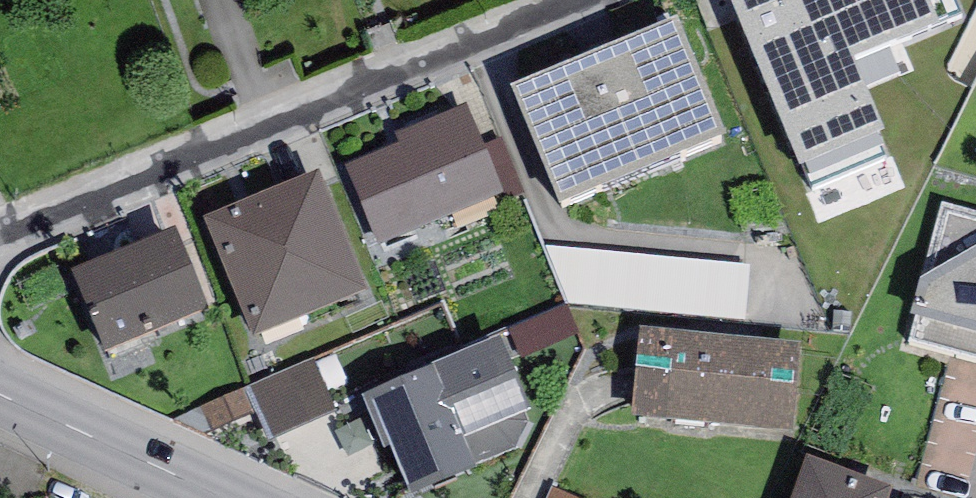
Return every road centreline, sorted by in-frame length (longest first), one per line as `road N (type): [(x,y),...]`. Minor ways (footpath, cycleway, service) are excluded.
road 1 (residential): [(0,249),(561,0)]
road 2 (residential): [(0,396),(222,497)]

